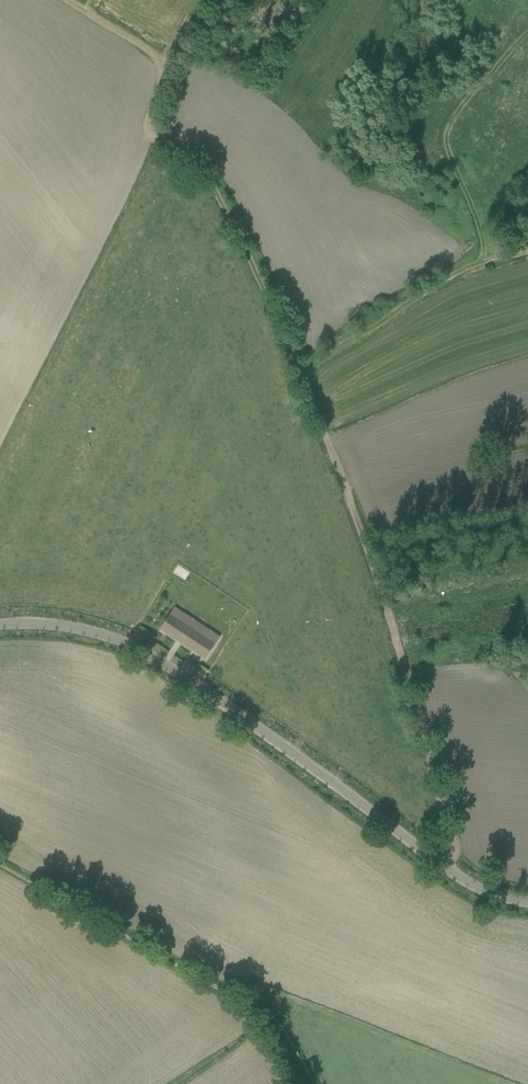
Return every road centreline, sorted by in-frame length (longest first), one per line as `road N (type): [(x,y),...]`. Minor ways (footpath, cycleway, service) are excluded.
road 1 (residential): [(0,625),(83,630),(159,660),(453,872),(527,904)]
road 2 (track): [(0,866),(275,1024),(309,1083)]

